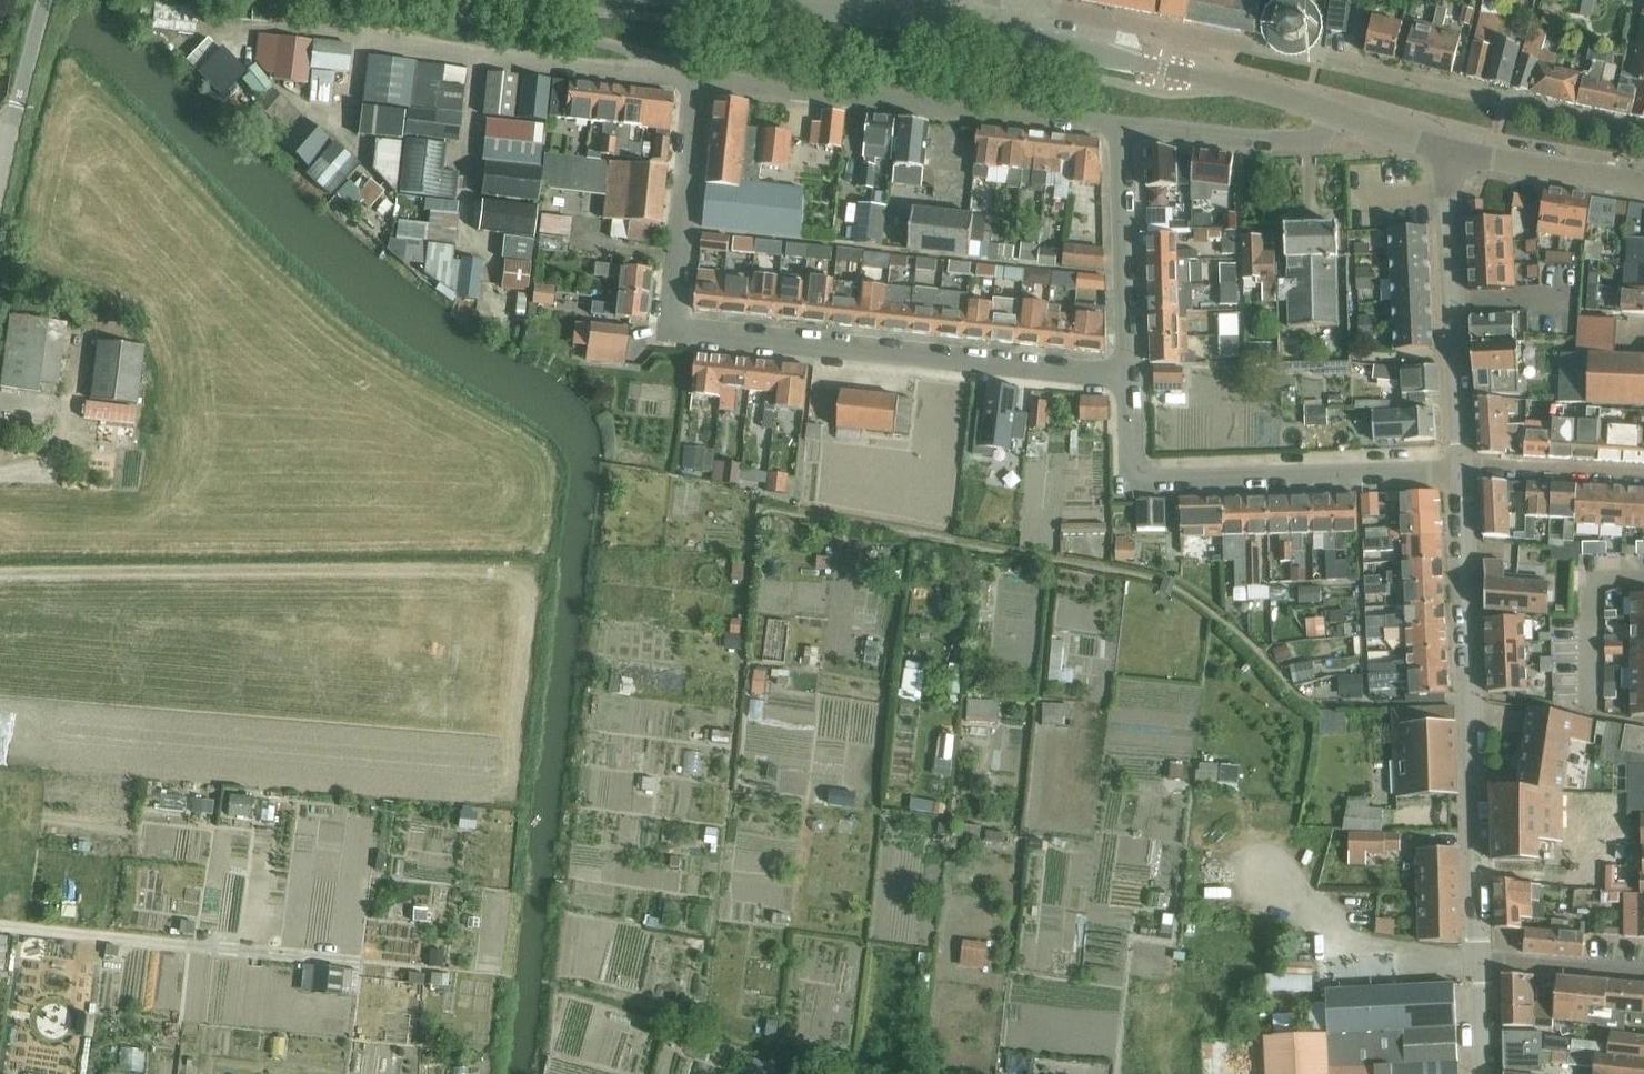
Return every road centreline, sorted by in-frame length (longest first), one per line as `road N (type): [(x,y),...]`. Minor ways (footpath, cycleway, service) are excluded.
road 1 (residential): [(1128,378),(671,331),(699,82)]
road 2 (secondary): [(1215,81),(968,28),(708,0)]
road 3 (residential): [(1482,962),(1462,469)]
road 4 (residential): [(1215,81),(1226,41),(1643,129)]
road 5 (residential): [(1462,469),(1132,482),(1128,378)]
road 6 (residential): [(1122,127),(699,82)]
road 7 (residential): [(1462,469),(1448,150)]
road 8 (residential): [(431,0),(482,22),(653,56),(699,82)]
road 9 (residential): [(1128,378),(1122,127)]
road 10 (residential): [(1334,113),(1322,139),(1302,141),(1122,127)]
road 11 (secondary): [(1643,184),(1448,150)]
road 12 (unclassified): [(0,178),(45,0)]
road 13 (residential): [(1643,476),(1462,469)]
road 14 (residential): [(1482,962),(1643,974)]
road 15 (secondary): [(1334,113),(1215,81)]

